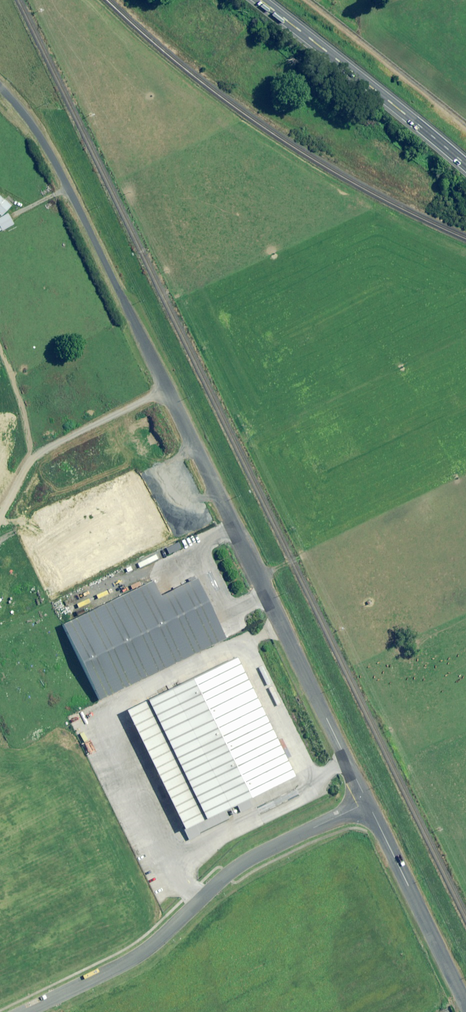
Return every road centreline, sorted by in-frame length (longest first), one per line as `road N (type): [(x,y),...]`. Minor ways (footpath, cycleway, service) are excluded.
road 1 (unclassified): [(368,805),(62,177),(0,88)]
road 2 (unclassified): [(28,1011),(141,955),(237,866),(368,805)]
road 3 (primary): [(262,0),(465,165)]
road 4 (unclassified): [(465,1007),(368,805)]

